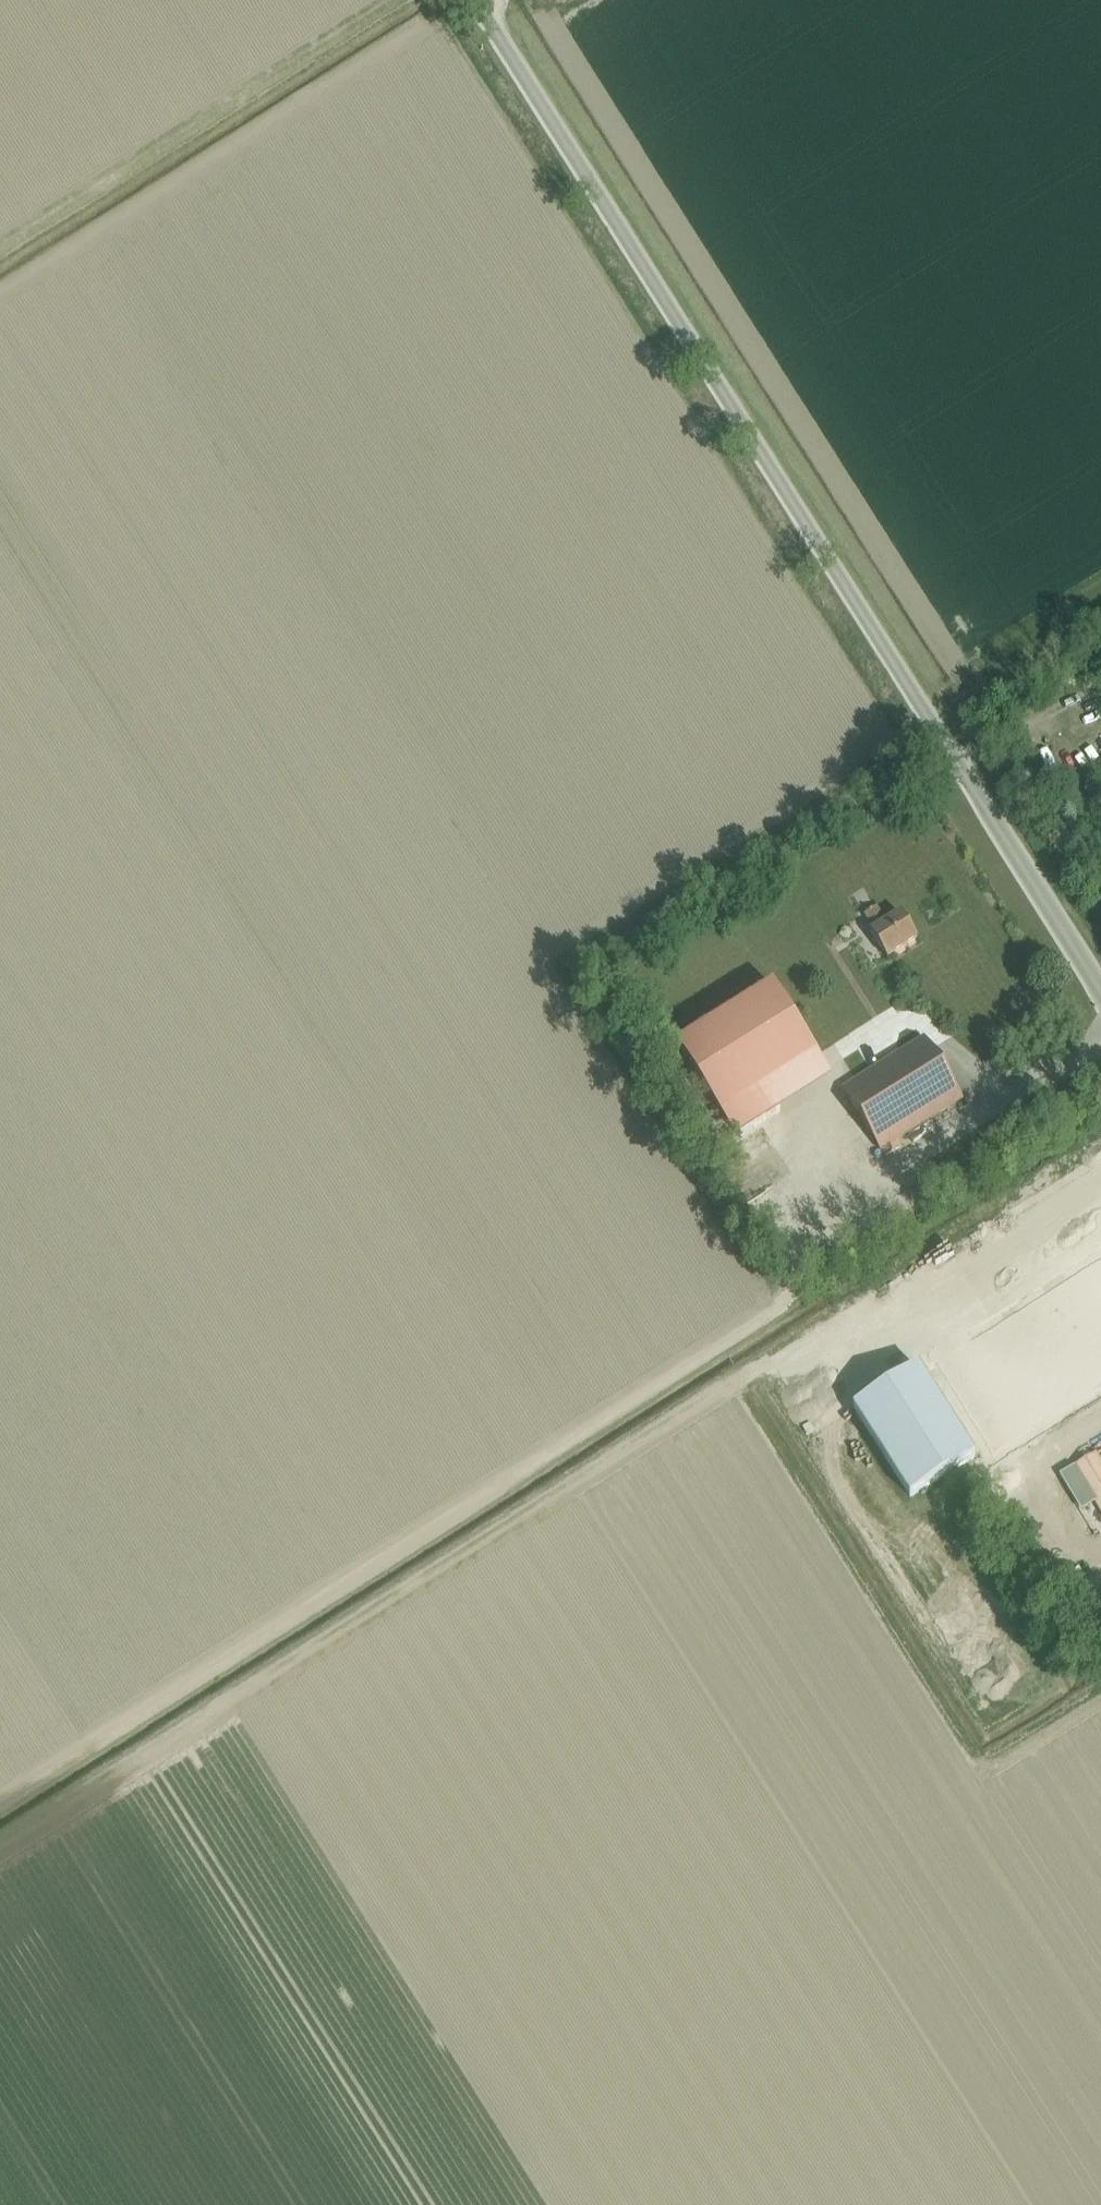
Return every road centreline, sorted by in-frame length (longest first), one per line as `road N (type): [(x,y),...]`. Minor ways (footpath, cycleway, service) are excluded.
road 1 (unclassified): [(1100,992),(474,0)]

